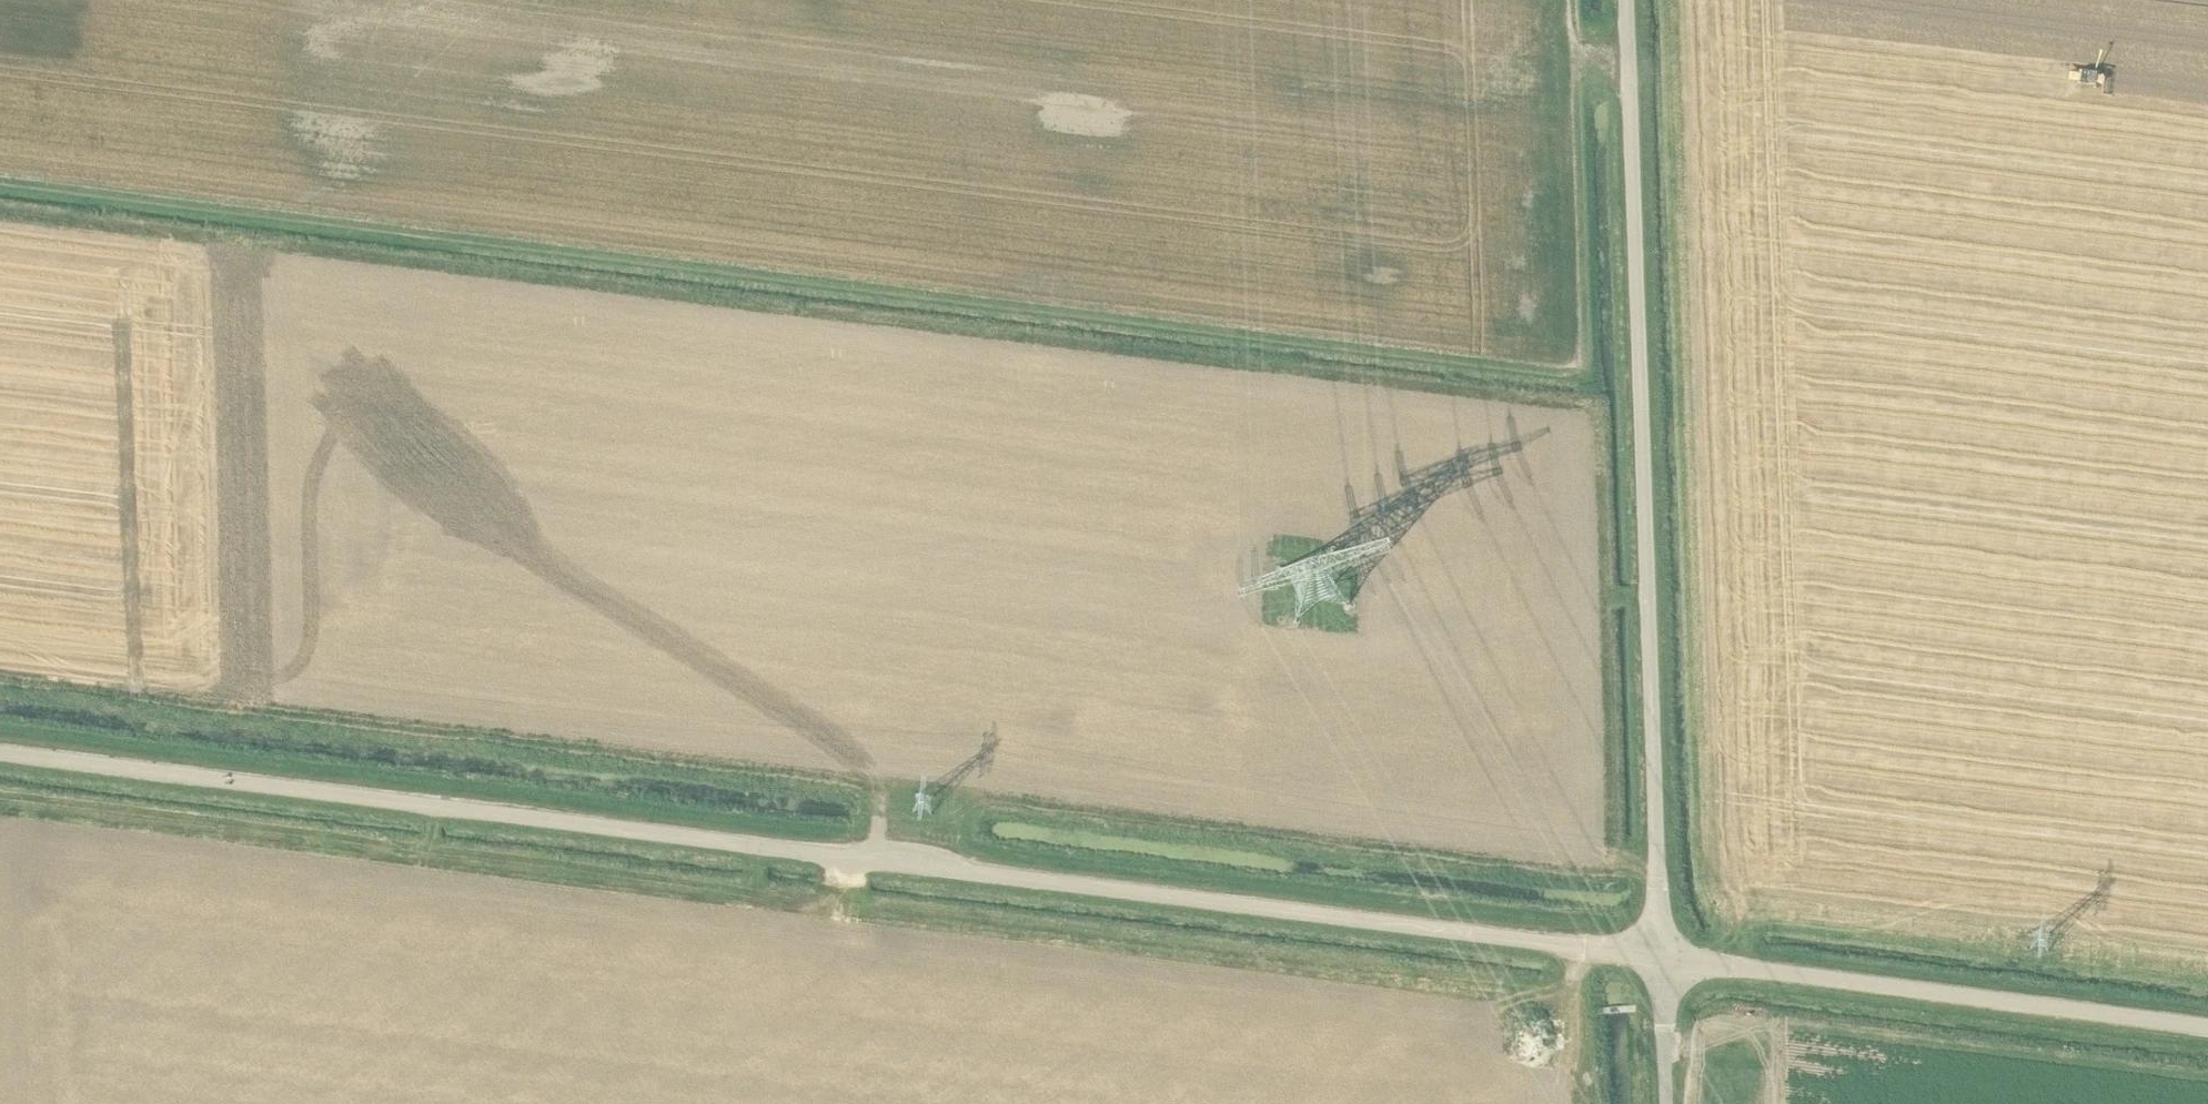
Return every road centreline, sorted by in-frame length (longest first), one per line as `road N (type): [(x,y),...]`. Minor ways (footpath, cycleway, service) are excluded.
road 1 (unclassified): [(1660,960),(0,751)]
road 2 (unclassified): [(1660,960),(1625,0)]
road 3 (unclassified): [(2207,1028),(1660,960)]
road 4 (unclassified): [(1666,1103),(1660,960)]

